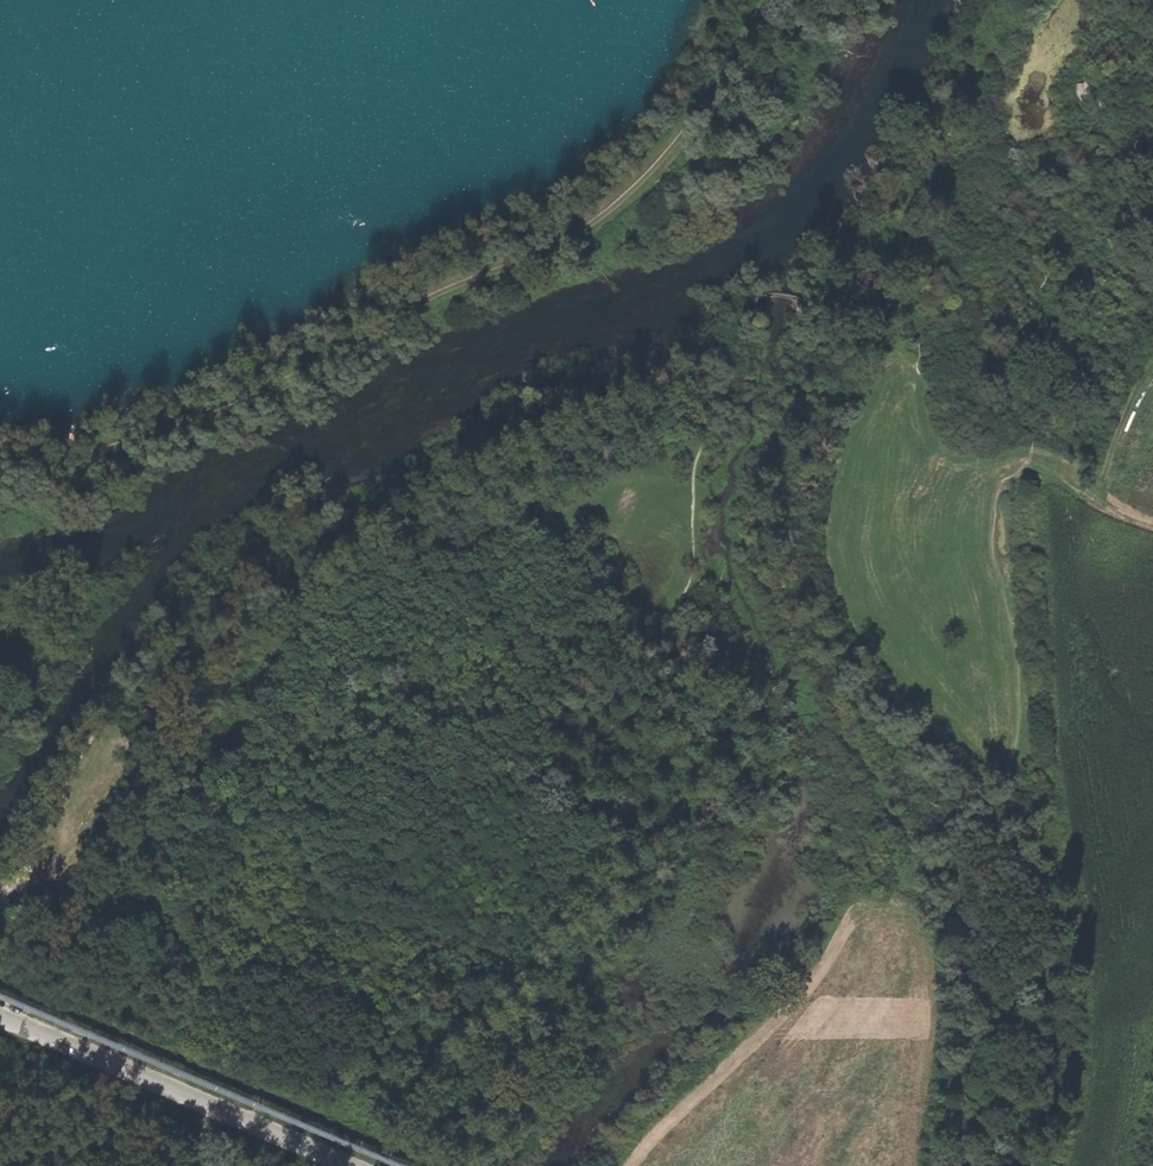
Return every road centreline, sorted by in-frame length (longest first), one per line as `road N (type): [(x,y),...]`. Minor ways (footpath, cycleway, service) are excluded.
road 1 (track): [(0,466),(84,459),(216,413),(345,348),(414,303),(584,227),(632,193),(713,98),(772,0)]
road 2 (unclassified): [(0,1016),(351,1165)]
road 3 (track): [(1152,527),(1100,502),(1051,465),(1029,461)]

